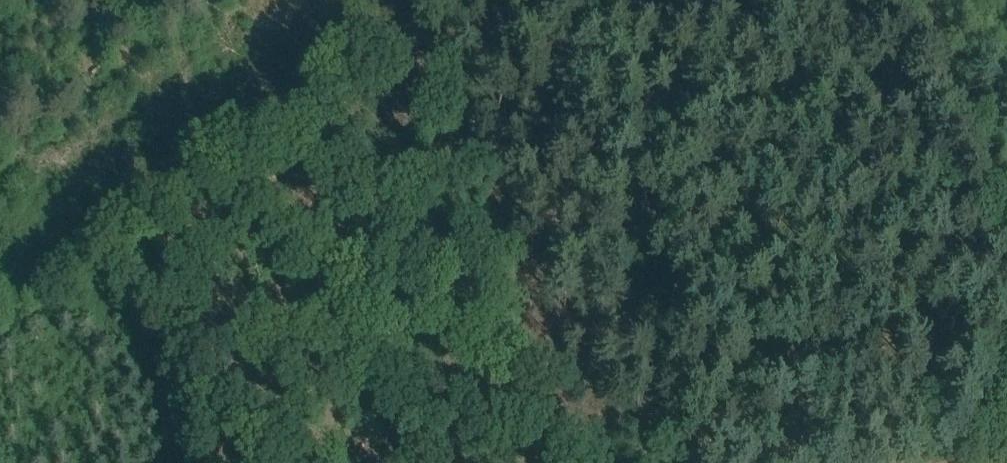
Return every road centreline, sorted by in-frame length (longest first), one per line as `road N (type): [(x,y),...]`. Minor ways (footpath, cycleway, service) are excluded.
road 1 (track): [(541,0),(717,462)]
road 2 (track): [(1006,257),(905,0)]

